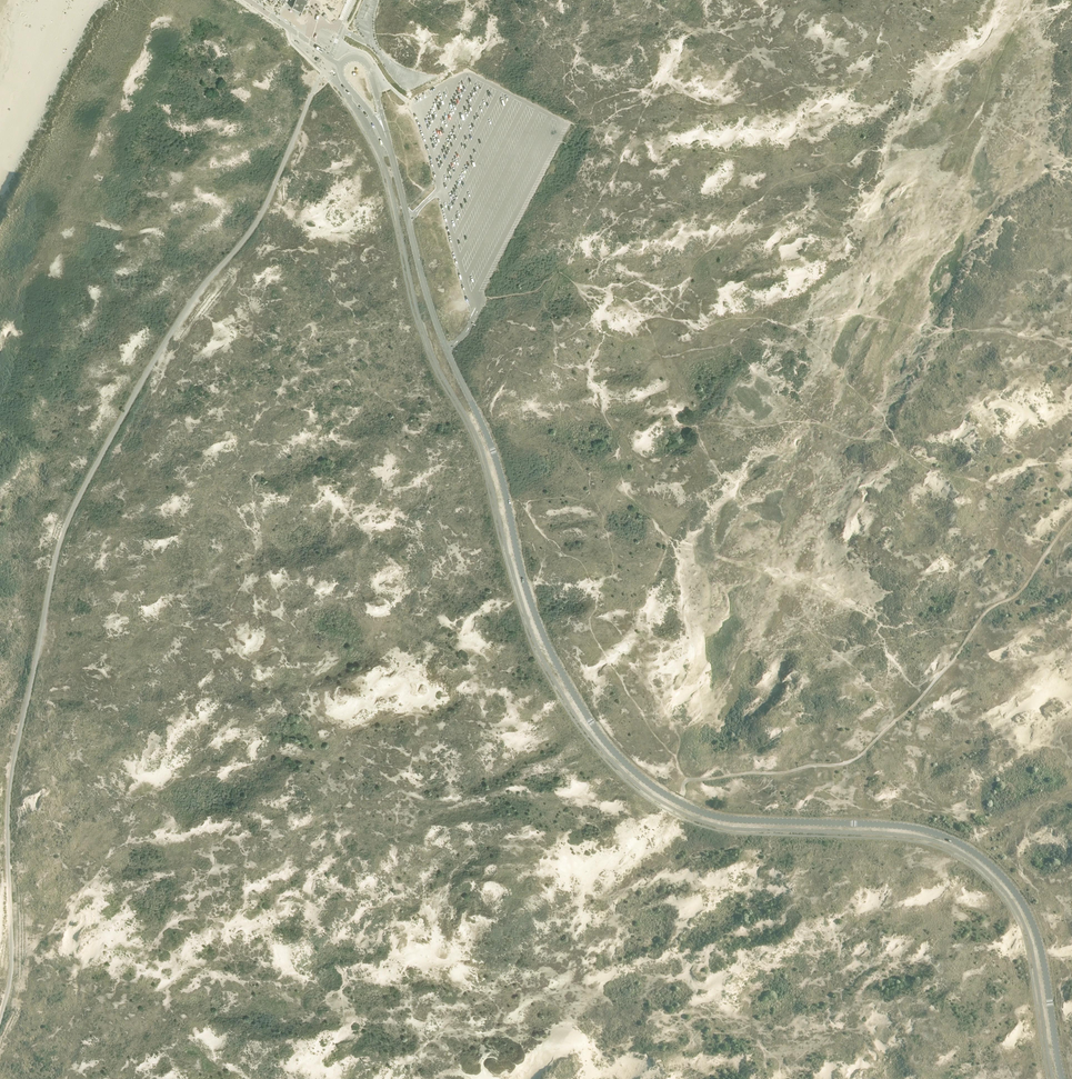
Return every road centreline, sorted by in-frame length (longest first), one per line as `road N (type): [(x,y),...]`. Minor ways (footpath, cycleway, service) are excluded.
road 1 (unclassified): [(1063,1078),(1035,930),(1015,893),(980,856),(920,829),(701,812),(632,769),(590,720),(535,615),(496,460),(433,312),(391,151)]
road 2 (track): [(686,780),(784,773),(860,755),(927,691),(984,614),(1024,589),(1071,520)]
road 3 (unclassified): [(391,151),(368,67),(358,58),(341,67)]

